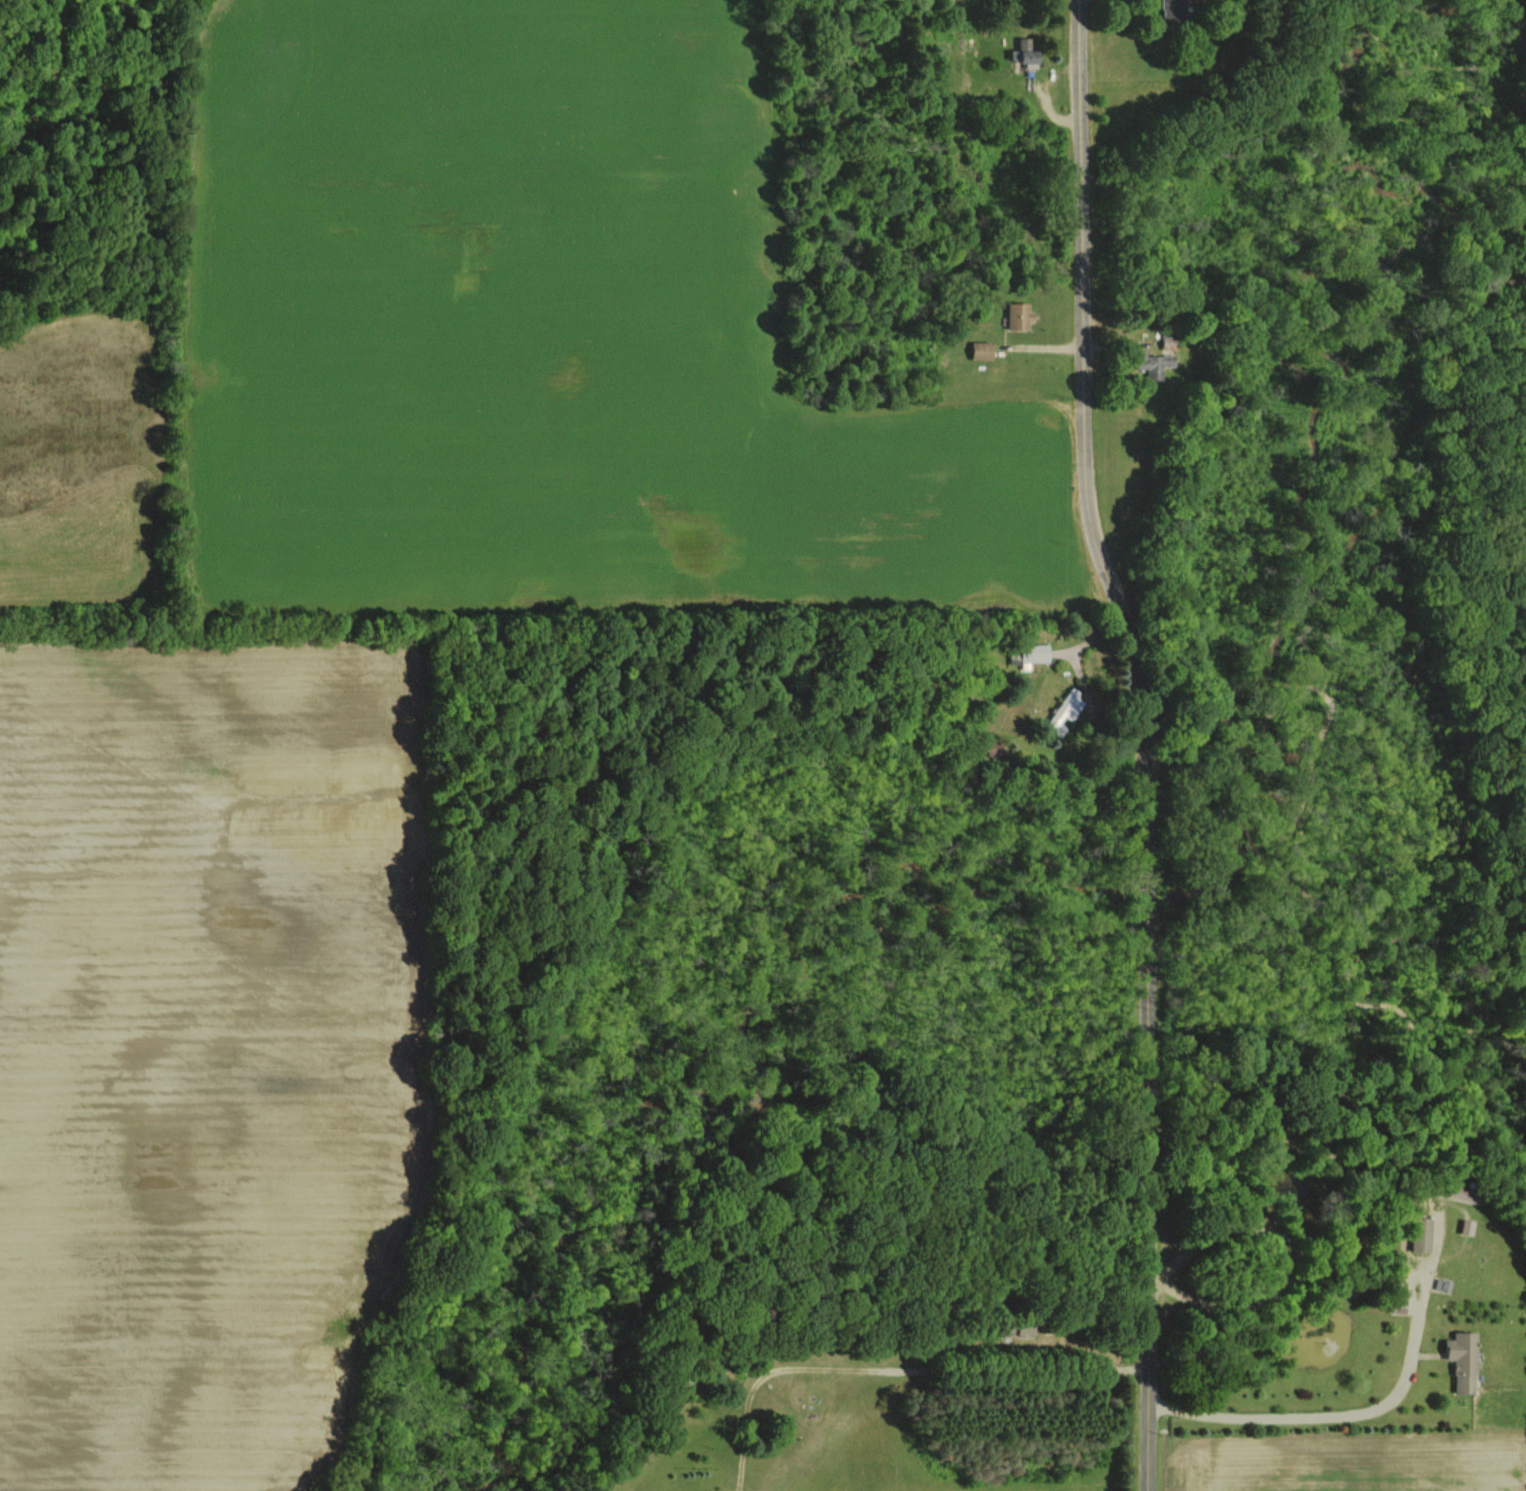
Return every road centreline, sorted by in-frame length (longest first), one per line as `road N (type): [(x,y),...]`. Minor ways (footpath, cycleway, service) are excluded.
road 1 (residential): [(1075,0),(1085,500),(1141,680),(1145,741),(1148,1490)]

